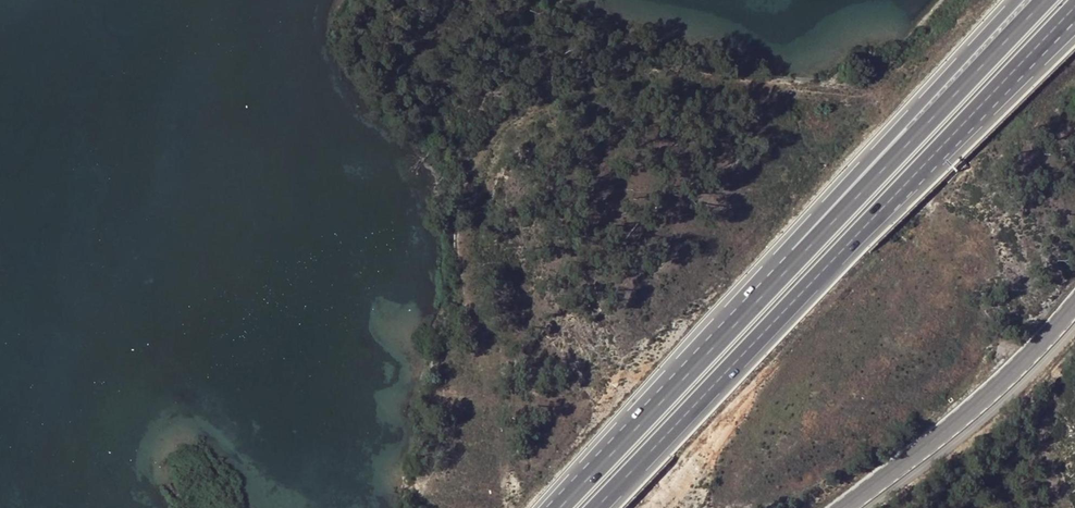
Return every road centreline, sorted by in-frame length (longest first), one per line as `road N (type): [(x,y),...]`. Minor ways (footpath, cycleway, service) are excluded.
road 1 (trunk): [(597,507),(931,166)]
road 2 (trunk): [(867,185),(565,507)]
road 3 (tertiary): [(1074,304),(993,391),(843,507)]
road 4 (trunk): [(1044,0),(867,185)]
road 5 (trunk): [(1018,0),(867,185)]
road 6 (trunk): [(931,166),(1074,9)]
road 7 (trunk): [(931,166),(1074,28)]

